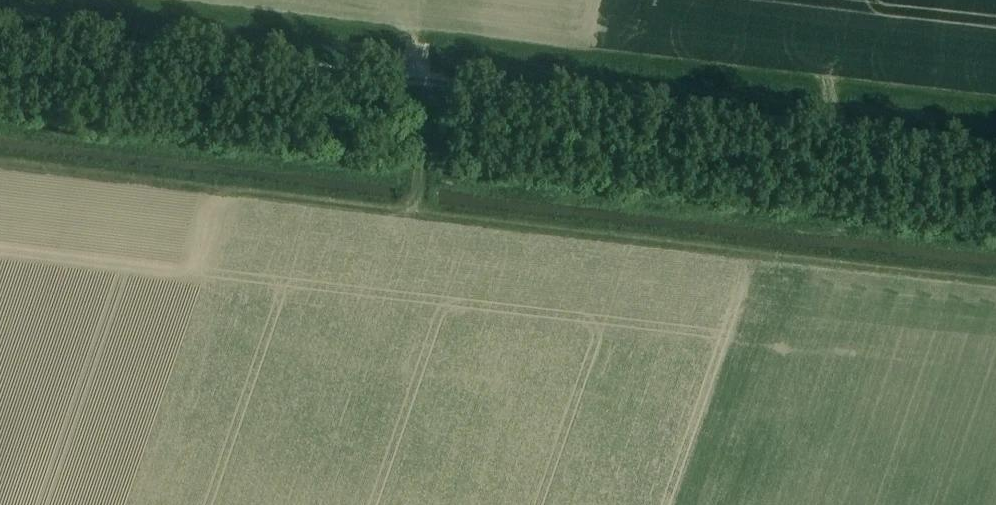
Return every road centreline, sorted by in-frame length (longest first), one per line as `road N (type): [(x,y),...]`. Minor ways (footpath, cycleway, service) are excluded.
road 1 (track): [(995,147),(0,30)]
road 2 (track): [(0,119),(995,233)]
road 3 (track): [(995,278),(417,212)]
road 4 (track): [(418,35),(995,102)]
road 5 (track): [(0,161),(417,212),(427,80)]
road 6 (track): [(125,0),(418,35),(412,78)]

